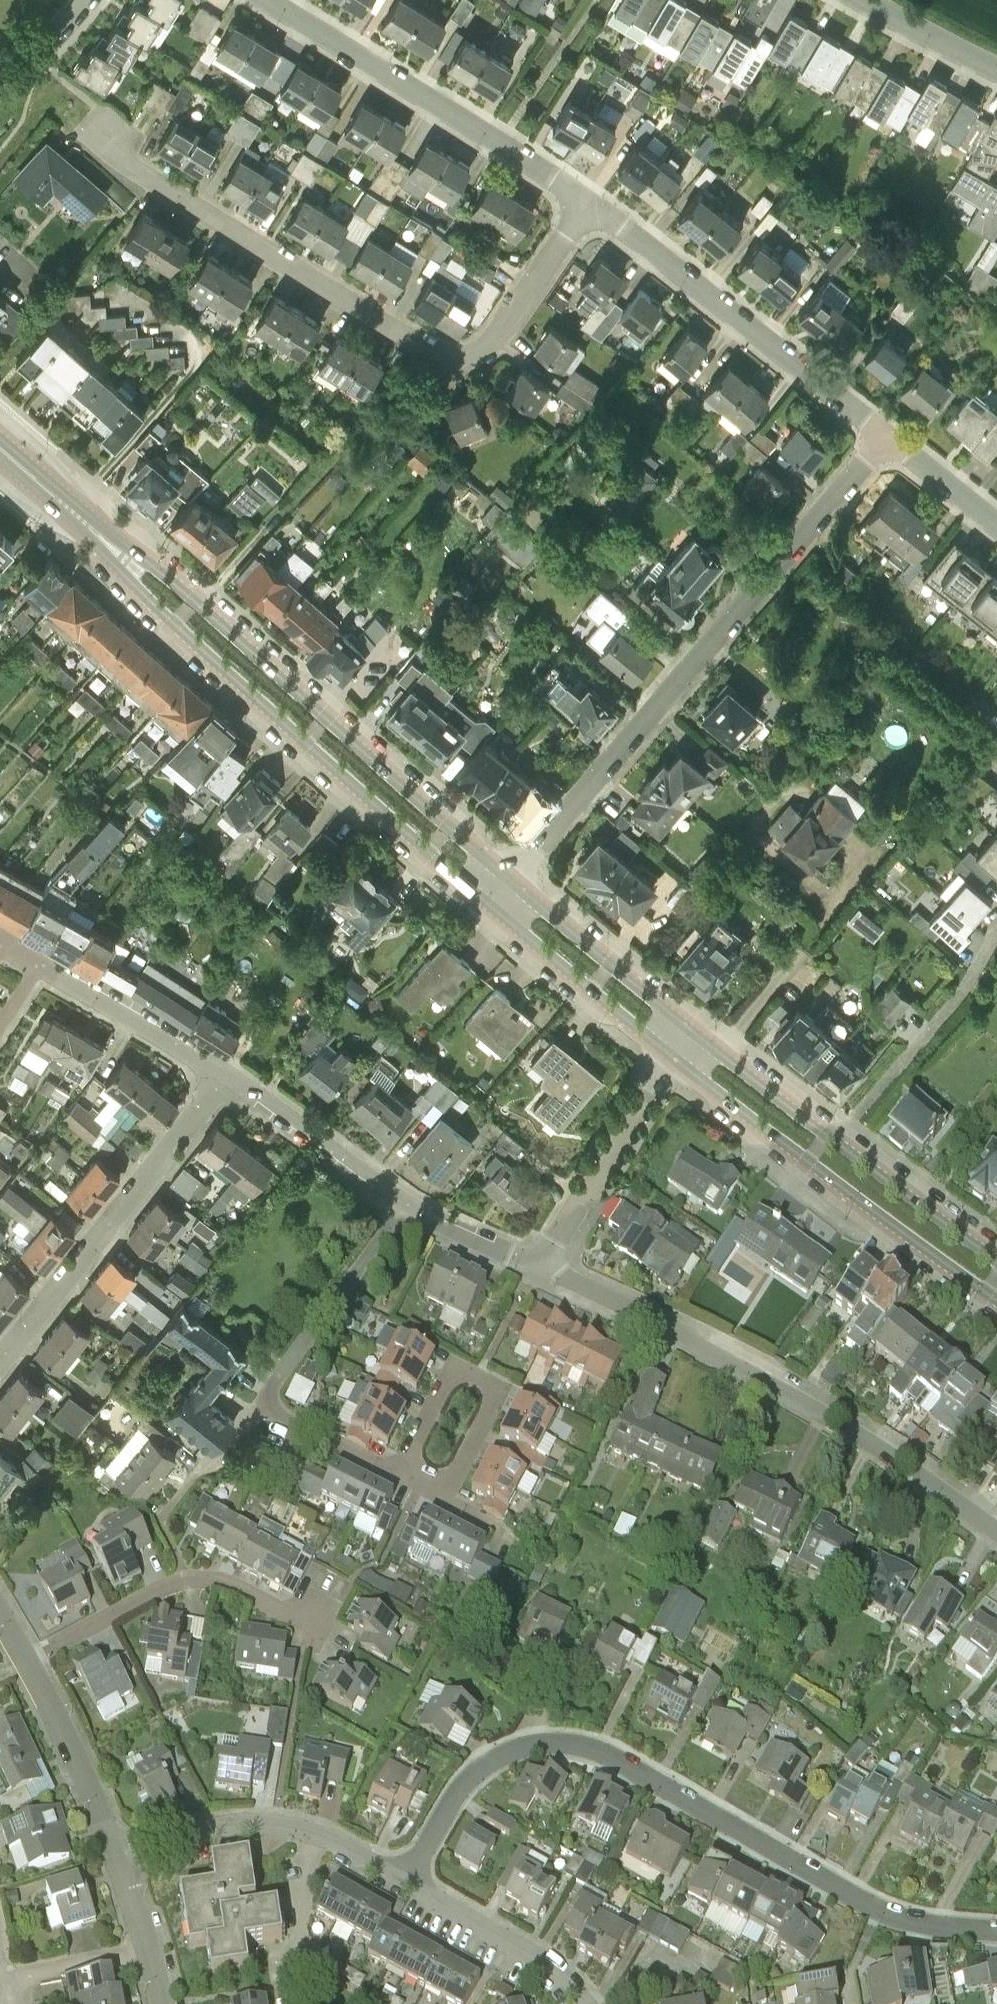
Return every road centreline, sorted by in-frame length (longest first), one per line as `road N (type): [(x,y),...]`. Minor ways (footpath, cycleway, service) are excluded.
road 1 (residential): [(996,1932),(879,1910),(607,1754),(576,1743),(535,1744),(479,1770),(407,1881)]
road 2 (residential): [(585,203),(495,347),(473,365),(448,365),(128,165),(106,131)]
road 3 (residential): [(510,877),(888,436)]
road 4 (primary): [(98,535),(101,550),(150,604),(487,904)]
road 5 (primary): [(510,877),(172,577),(116,537),(98,535)]
road 6 (residential): [(996,1531),(898,1459),(678,1330),(541,1265)]
road 7 (primary): [(669,1055),(996,1298)]
road 8 (primary): [(996,1261),(692,1028)]
road 9 (residential): [(888,436),(585,203)]
road 10 (residential): [(585,203),(276,0)]
road 11 (residential): [(0,1360),(228,1075)]
road 12 (residential): [(24,1658),(187,1577),(223,1580),(309,1624)]
road 13 (residential): [(446,1499),(491,1409),(492,1390),(479,1379),(453,1375),(400,1474)]
road 14 (residential): [(228,1075),(0,939)]
road 15 (residential): [(259,1401),(409,1204)]
road 16 (unclassified): [(541,1265),(669,1055)]
road 17 (primary): [(487,904),(669,1055)]
road 18 (primary): [(692,1028),(510,877)]
road 19 (residential): [(409,1204),(228,1075)]
road 20 (residential): [(118,1857),(24,1658)]
road 21 (residential): [(585,2003),(545,1962),(407,1881)]
road 22 (residential): [(316,1834),(277,1824),(220,1825),(118,1857)]
road 23 (residential): [(294,2003),(298,1882),(316,1834)]
road 24 (residential): [(400,1474),(259,1401)]
road 25 (residential): [(160,1522),(259,1401)]
road 26 (residential): [(996,69),(865,0)]
road 27 (residential): [(541,1265),(409,1204)]
road 28 (residential): [(6,1979),(148,1953)]
road 29 (residential): [(996,523),(888,436)]
road 30 (primary): [(0,449),(98,535)]

